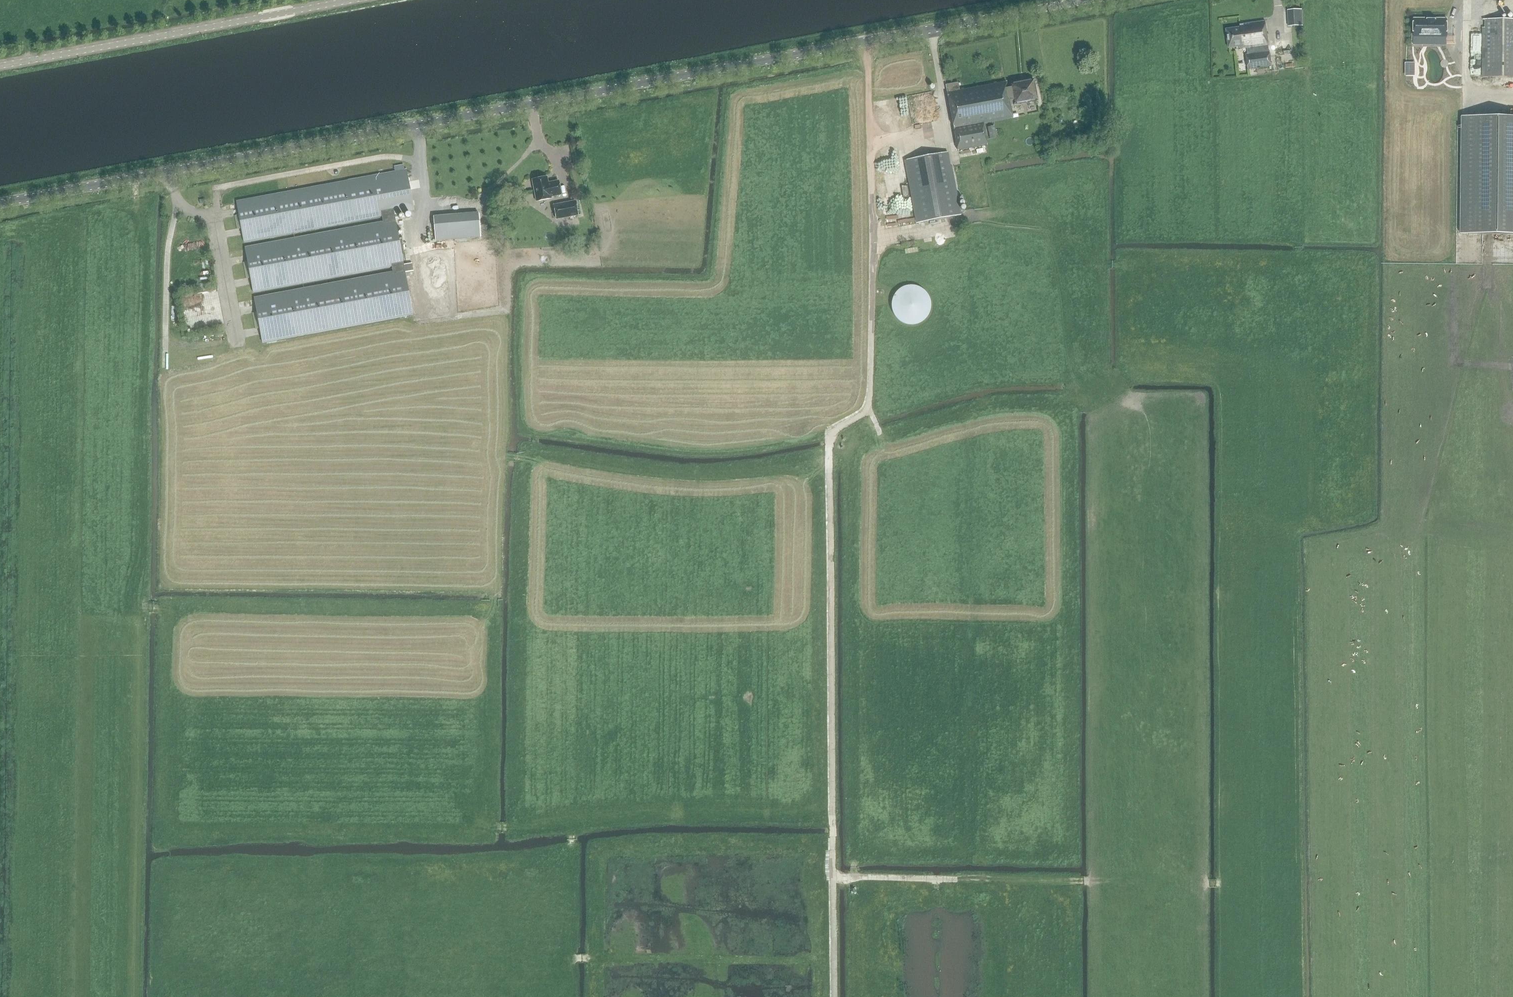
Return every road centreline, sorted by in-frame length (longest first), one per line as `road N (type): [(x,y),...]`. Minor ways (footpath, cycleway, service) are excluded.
road 1 (tertiary): [(0,202),(1085,0)]
road 2 (tertiary): [(0,65),(349,0)]

